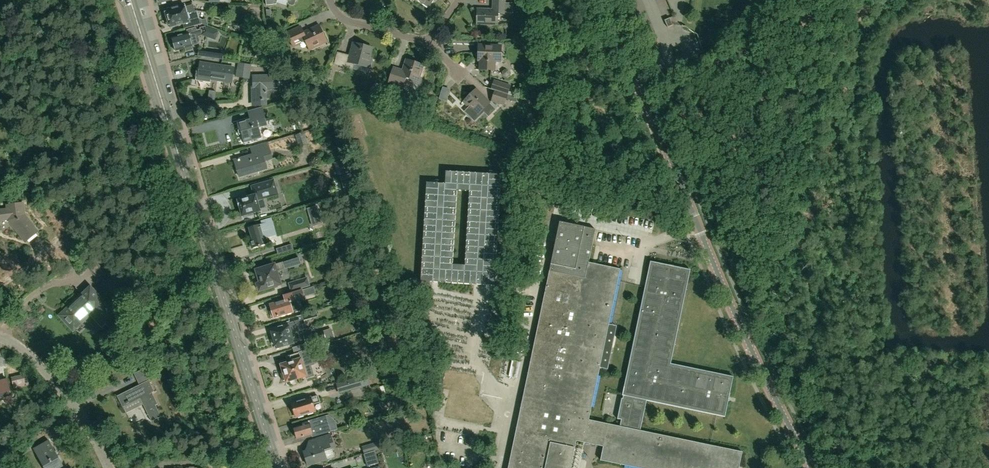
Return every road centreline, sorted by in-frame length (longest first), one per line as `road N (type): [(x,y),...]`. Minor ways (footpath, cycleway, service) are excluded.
road 1 (unclassified): [(812,467),(734,312),(607,0)]
road 2 (secondary): [(277,467),(131,0)]
road 3 (residential): [(109,467),(58,388),(0,337)]

